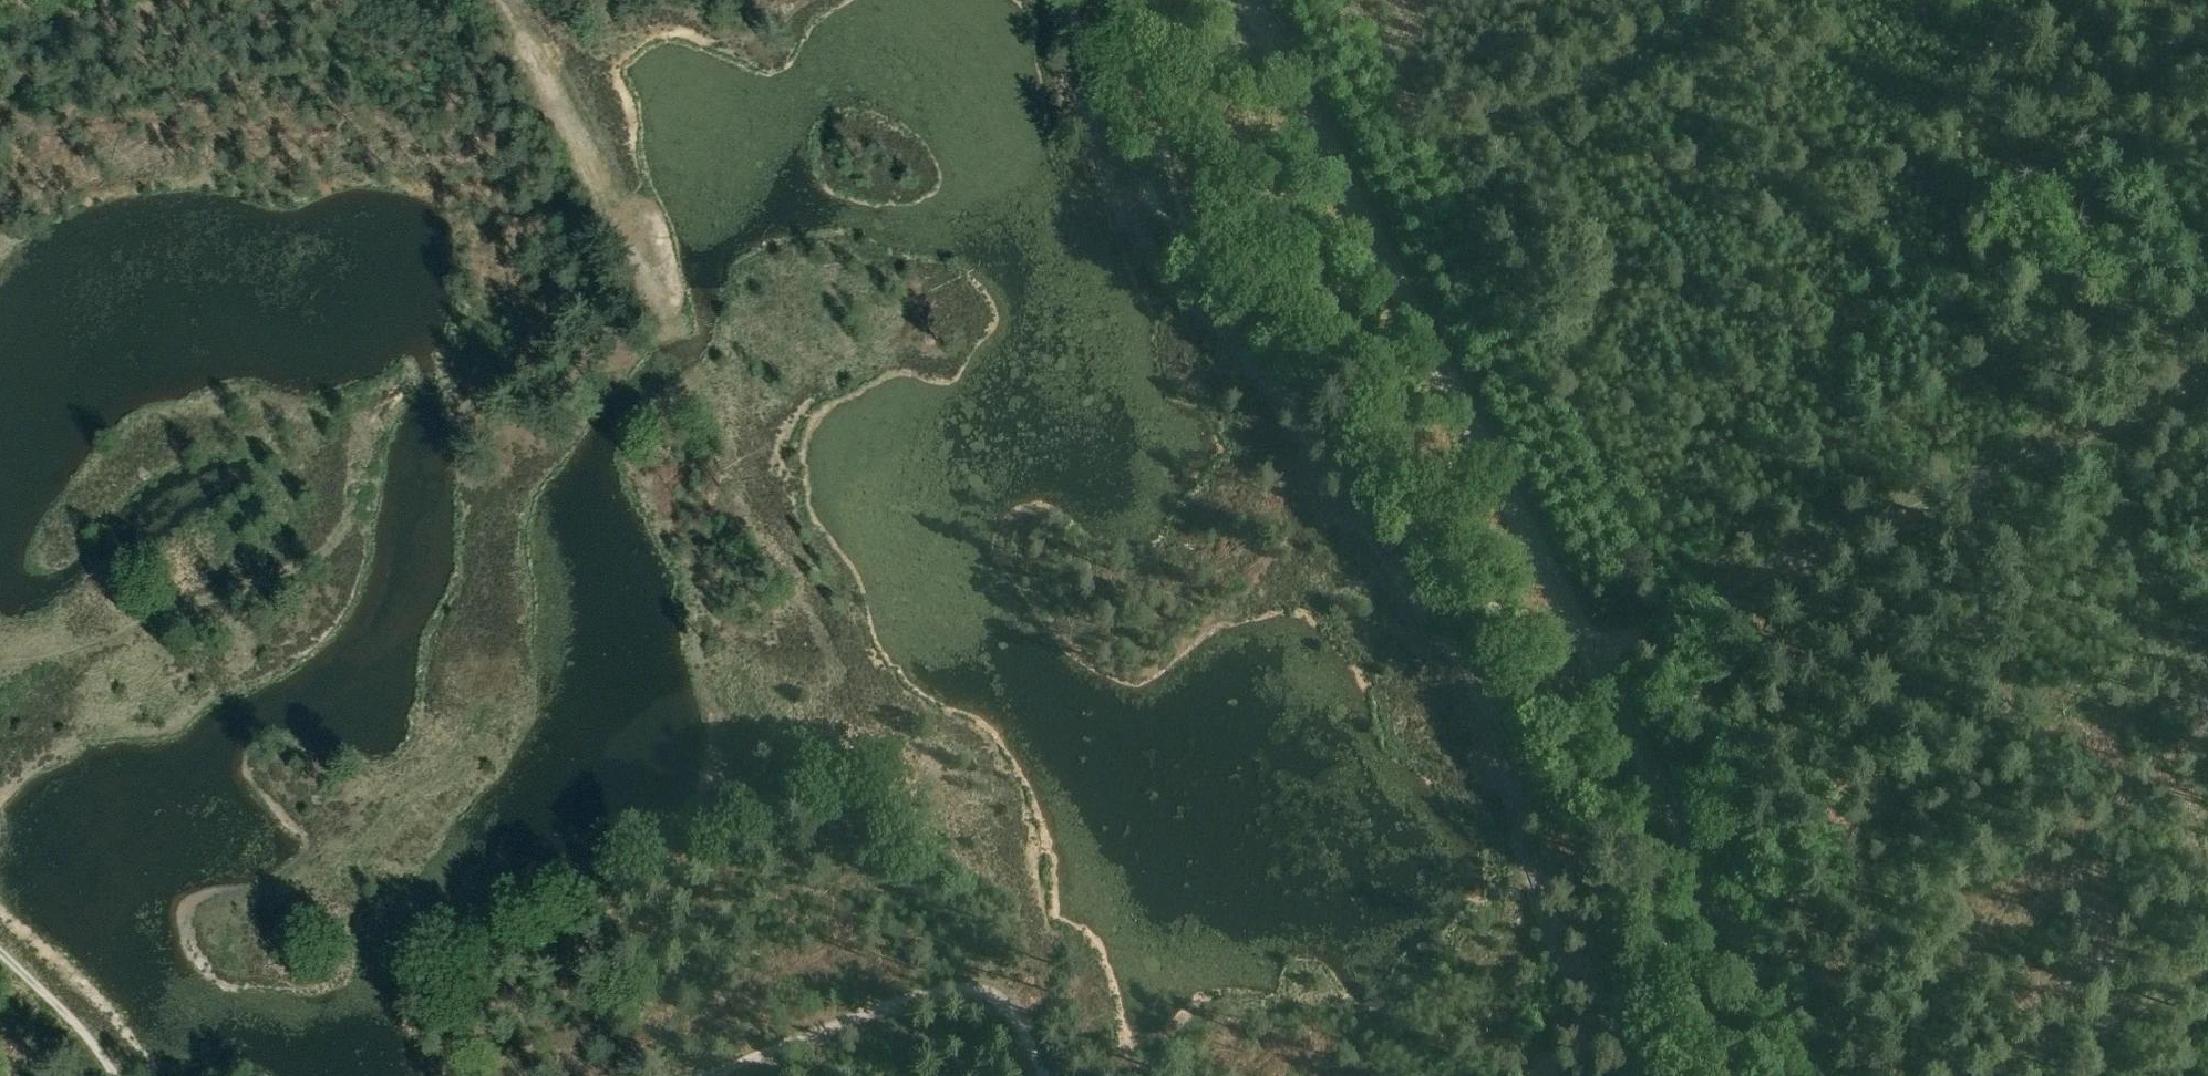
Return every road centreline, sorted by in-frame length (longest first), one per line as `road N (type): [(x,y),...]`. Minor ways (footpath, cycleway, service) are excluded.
road 1 (tertiary): [(1815,1075),(1248,0)]
road 2 (track): [(1595,656),(2207,376)]
road 3 (track): [(678,1075),(962,970),(1016,1075)]
road 4 (track): [(0,957),(77,1014),(116,1075)]

